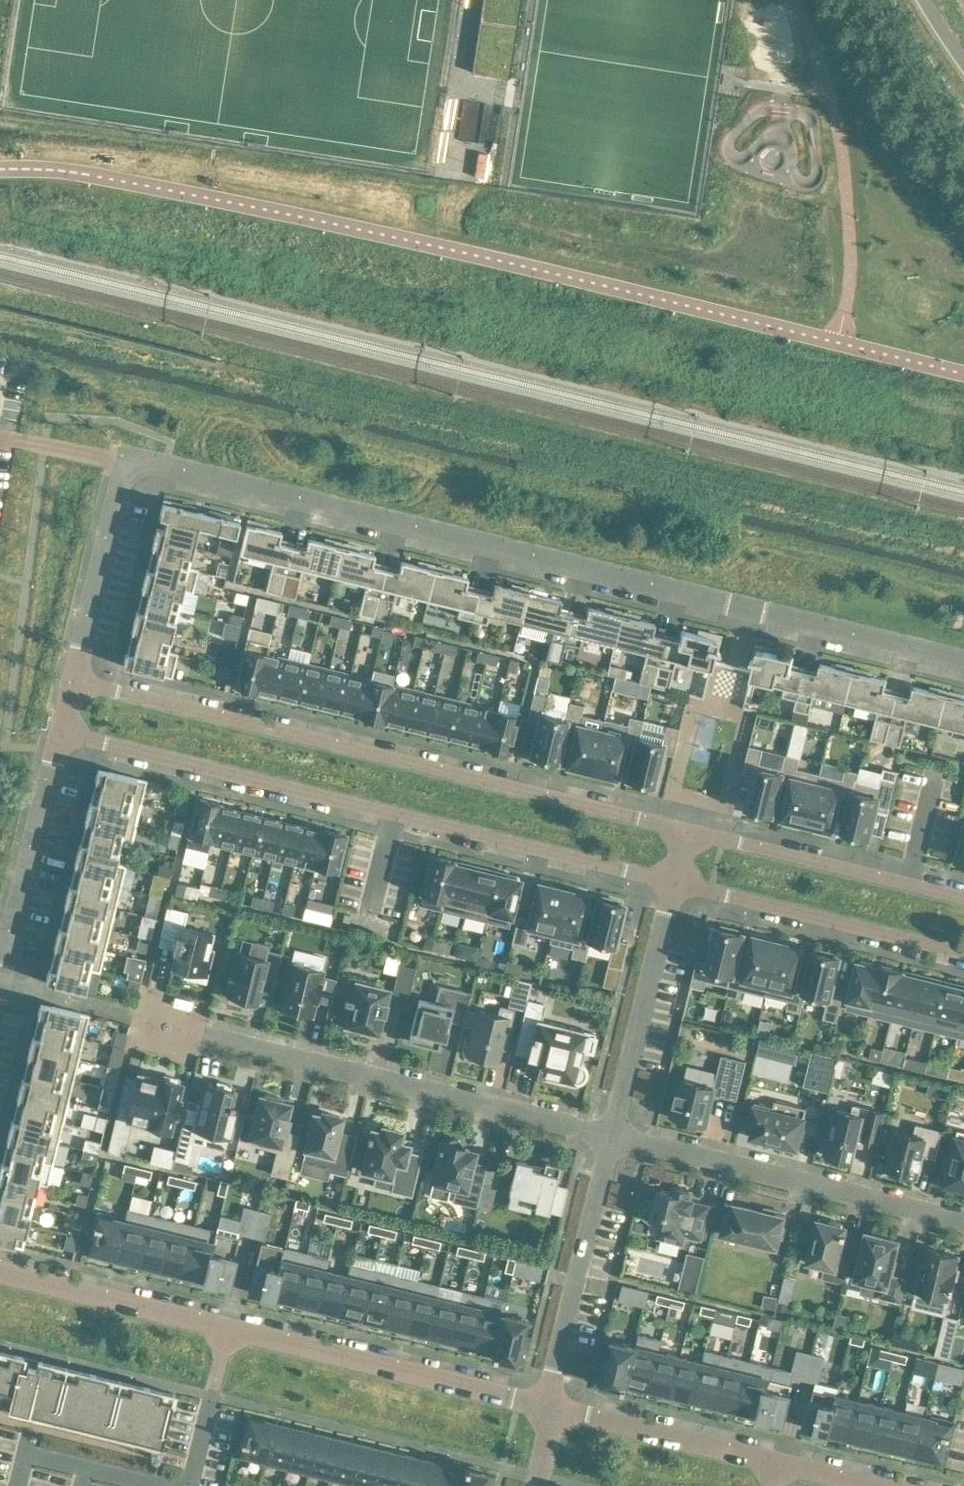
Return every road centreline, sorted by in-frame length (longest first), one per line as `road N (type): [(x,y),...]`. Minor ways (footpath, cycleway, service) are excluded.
road 1 (residential): [(71,681),(124,464),(963,665)]
road 2 (residential): [(686,831),(71,681)]
road 3 (residential): [(59,733),(674,883)]
road 4 (residential): [(0,1273),(544,1407)]
road 5 (residential): [(612,1134),(187,1033)]
road 6 (residential): [(963,1221),(612,1134)]
road 7 (residential): [(544,1407),(874,1485)]
road 8 (residential): [(674,883),(963,953)]
road 9 (residential): [(963,898),(686,831)]
road 10 (residential): [(544,1407),(612,1134)]
road 11 (residential): [(612,1134),(674,883)]
road 12 (residential): [(0,975),(59,733)]
road 13 (tertiary): [(882,0),(963,123)]

